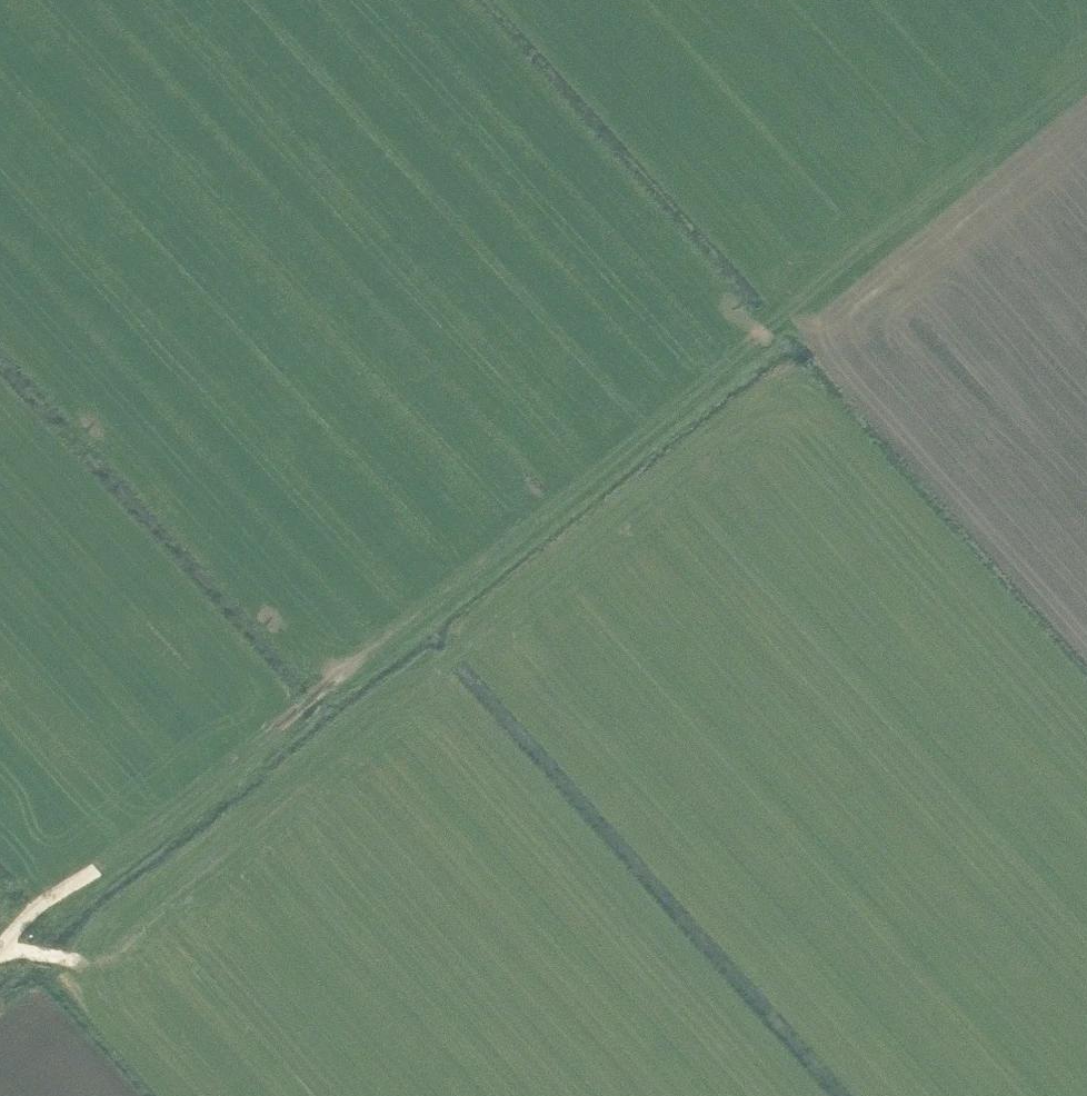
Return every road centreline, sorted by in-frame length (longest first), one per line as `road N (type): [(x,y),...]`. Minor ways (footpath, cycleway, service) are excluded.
road 1 (track): [(0,955),(45,904),(160,827),(966,171)]

